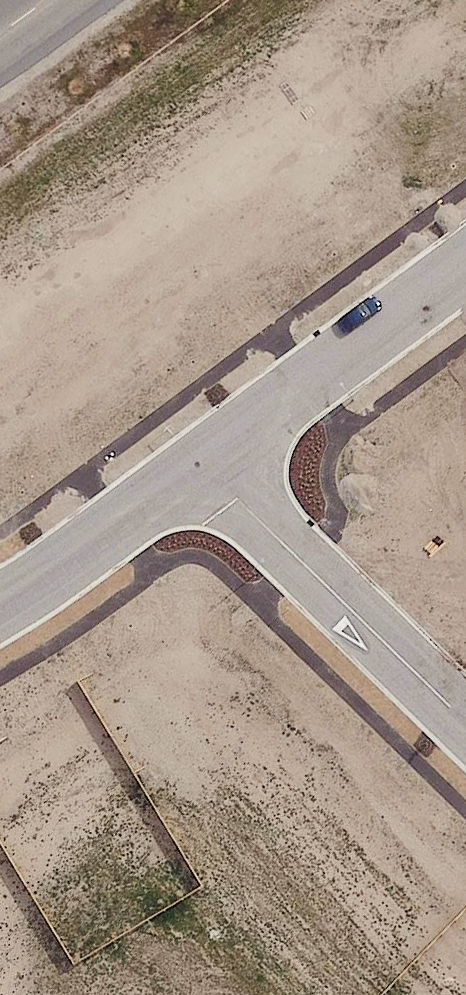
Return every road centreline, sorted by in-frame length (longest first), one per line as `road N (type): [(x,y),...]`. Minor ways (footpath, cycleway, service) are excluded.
road 1 (residential): [(203,467),(465,723)]
road 2 (residential): [(203,467),(465,269)]
road 3 (residential): [(0,605),(203,467)]

